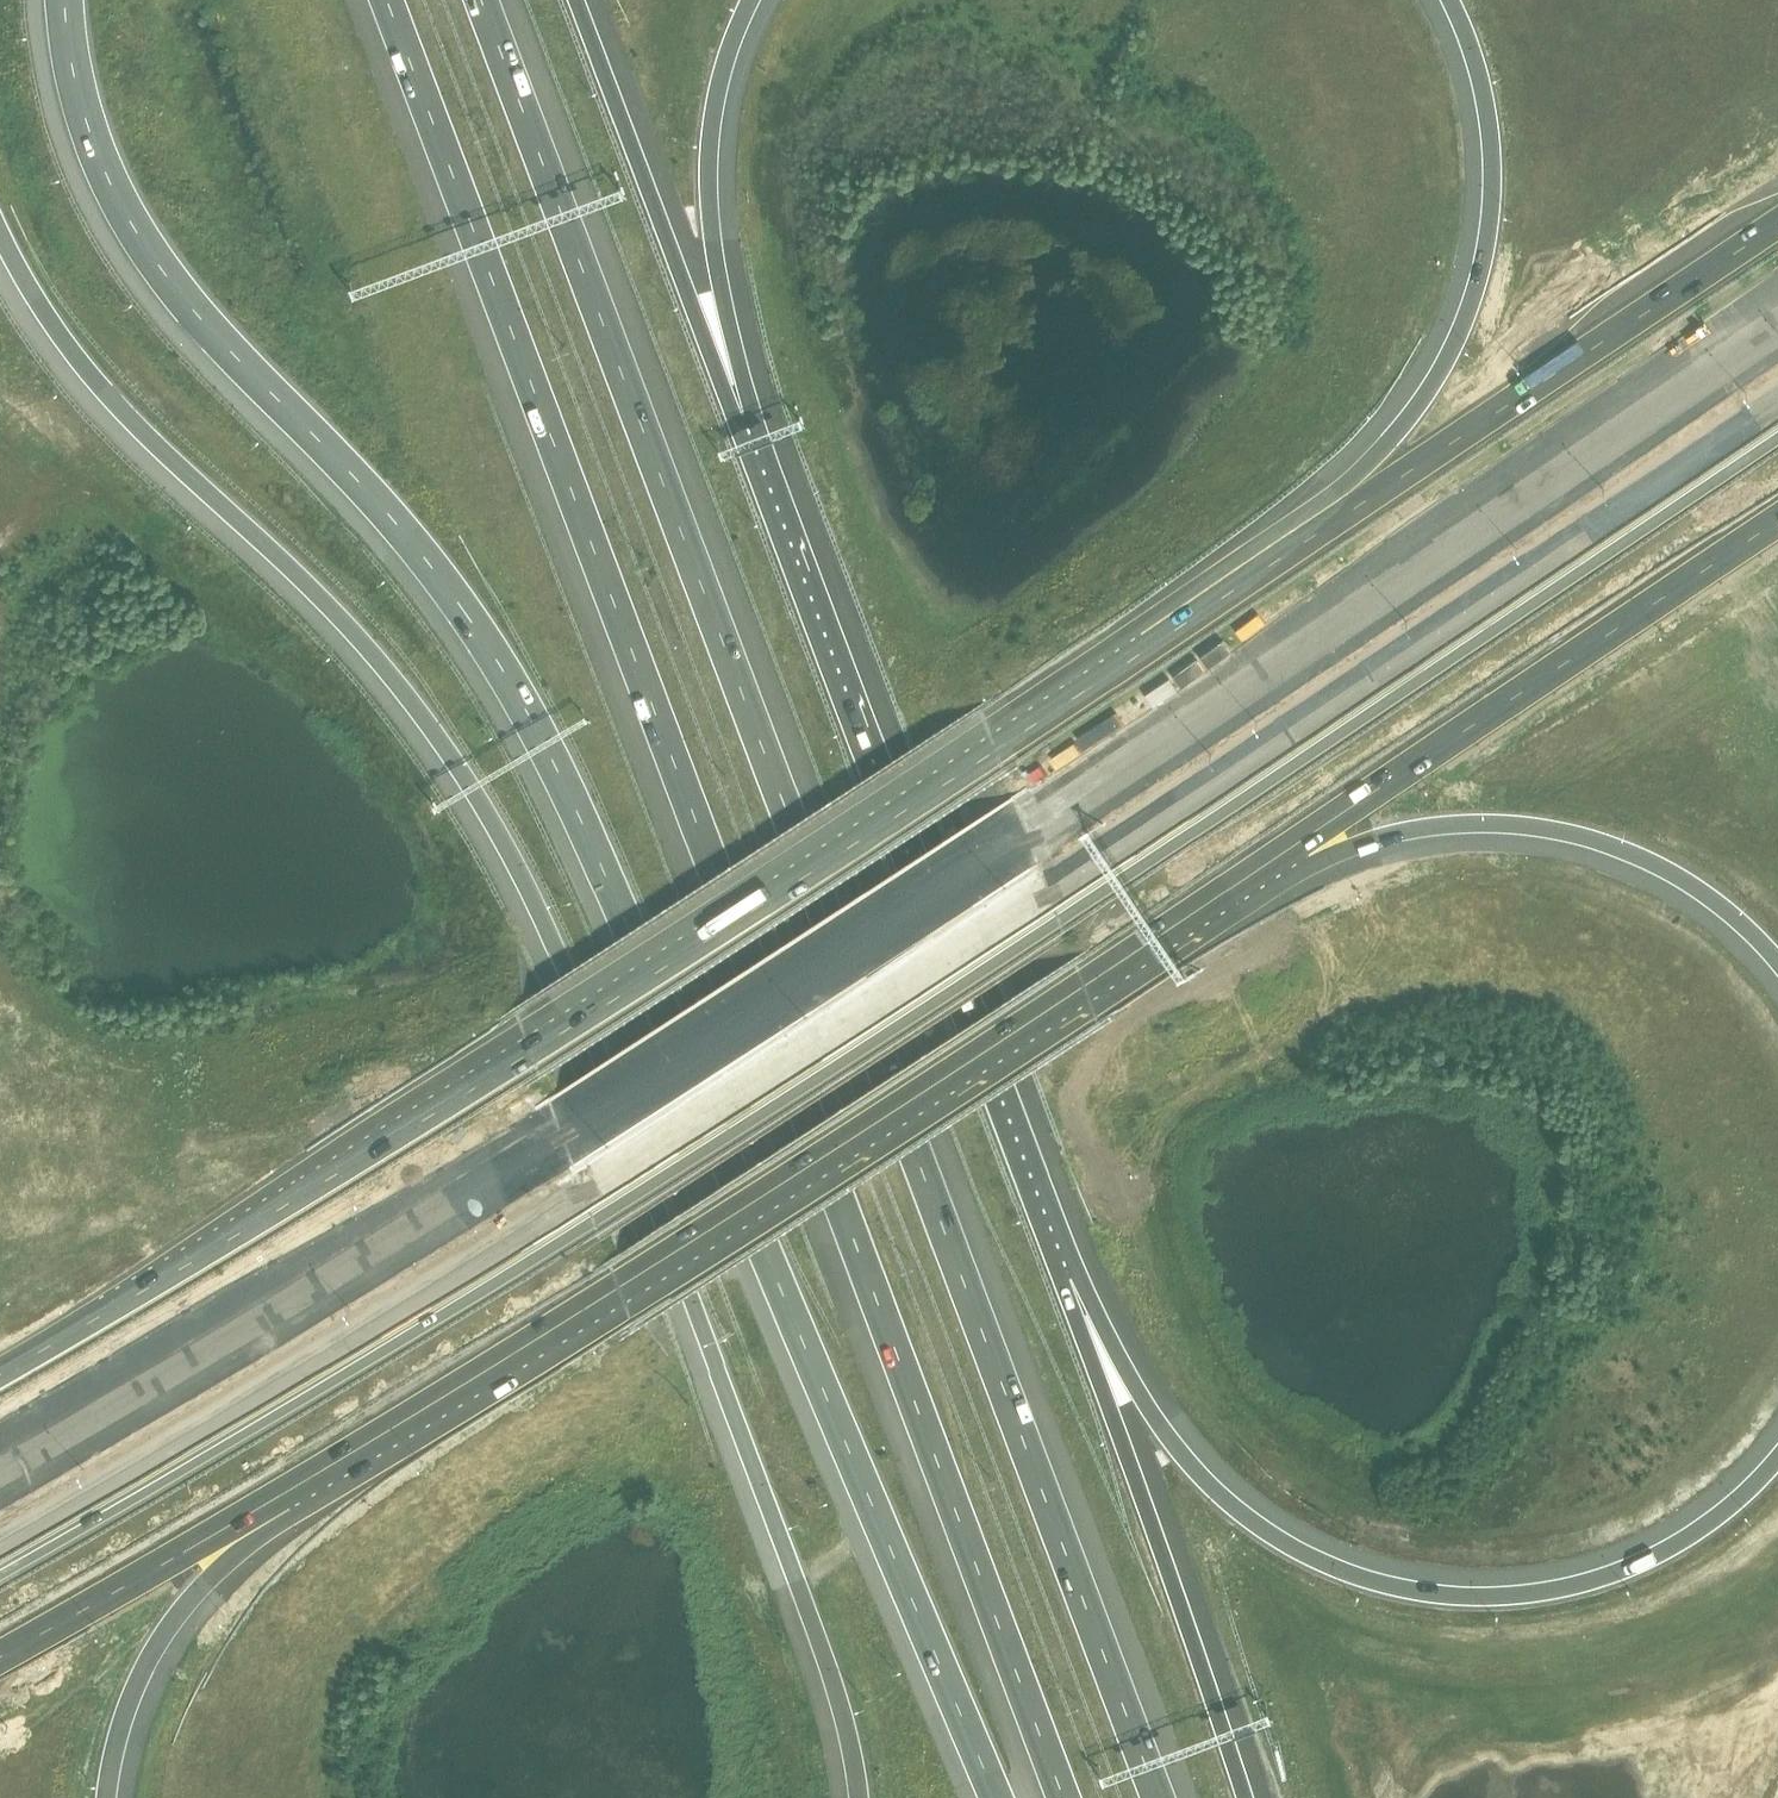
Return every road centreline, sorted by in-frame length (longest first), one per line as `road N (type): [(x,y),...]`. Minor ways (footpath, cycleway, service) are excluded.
road 1 (motorway): [(1777,325),(1035,828),(318,1289),(0,1478)]
road 2 (motorway): [(0,1560),(596,1198),(1777,419)]
road 3 (motorway): [(64,0),(92,138),(143,241),(202,320),(447,585),(557,770),(997,1797)]
road 4 (motorway): [(386,0),(1062,1797)]
road 5 (motorway): [(1158,1797),(482,0)]
road 6 (motorway): [(0,233),(29,288),(125,414),(359,639),(416,705),(500,828),(603,1060),(699,1314),(841,1704),(860,1797)]
road 7 (motorway): [(1125,672),(412,1136),(0,1381)]
road 8 (motorway): [(340,1453),(1165,925)]
road 9 (motorway): [(1063,1282),(736,418)]
road 10 (motorway): [(1777,1456),(1686,1538),(1584,1581),(1473,1596),(1374,1583),(1255,1523),(1199,1470),(1063,1282)]
road 11 (motorway): [(1447,0),(1472,56),(1491,161),(1487,226),(1459,331),(1392,437),(1125,672)]
road 12 (motorway): [(1777,231),(1125,672)]
road 13 (motorway): [(1165,925),(1777,510)]
road 14 (motorway): [(1165,925),(1377,840),(1478,825),(1538,829),(1631,853),(1709,896),(1777,961)]
road 15 (motorway): [(1247,1797),(1063,1282)]
road 16 (motorway): [(736,418),(580,0)]
road 17 (motorway): [(736,418),(733,335),(713,230),(711,124),(735,36),(756,0)]
road 18 (motorway): [(110,1797),(144,1670),(191,1599),(340,1453)]
road 19 (motorway): [(0,1645),(340,1453)]

